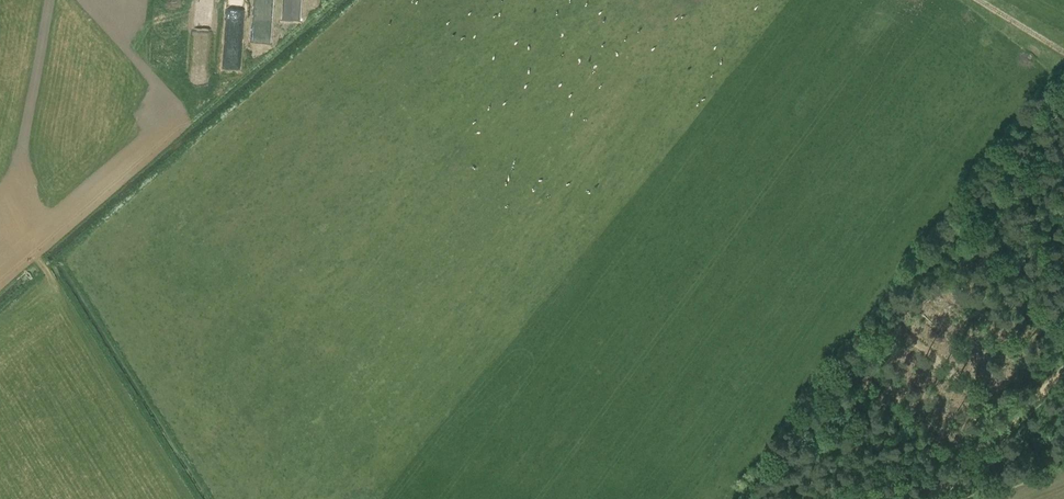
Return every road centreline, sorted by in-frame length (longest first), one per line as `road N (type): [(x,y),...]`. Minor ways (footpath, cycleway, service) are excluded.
road 1 (track): [(1063,372),(931,498)]

